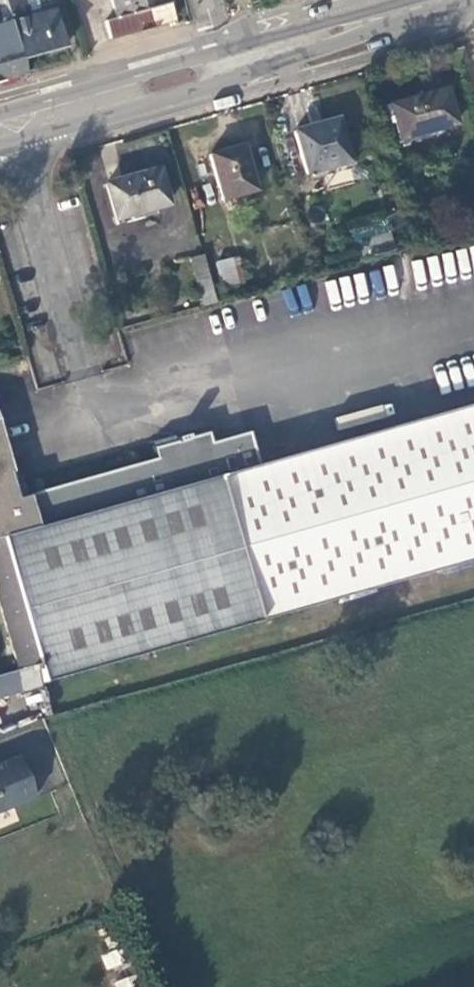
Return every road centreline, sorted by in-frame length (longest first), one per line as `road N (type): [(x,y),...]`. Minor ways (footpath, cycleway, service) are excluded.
road 1 (secondary): [(440,0),(219,58)]
road 2 (secondary): [(219,58),(0,121)]

